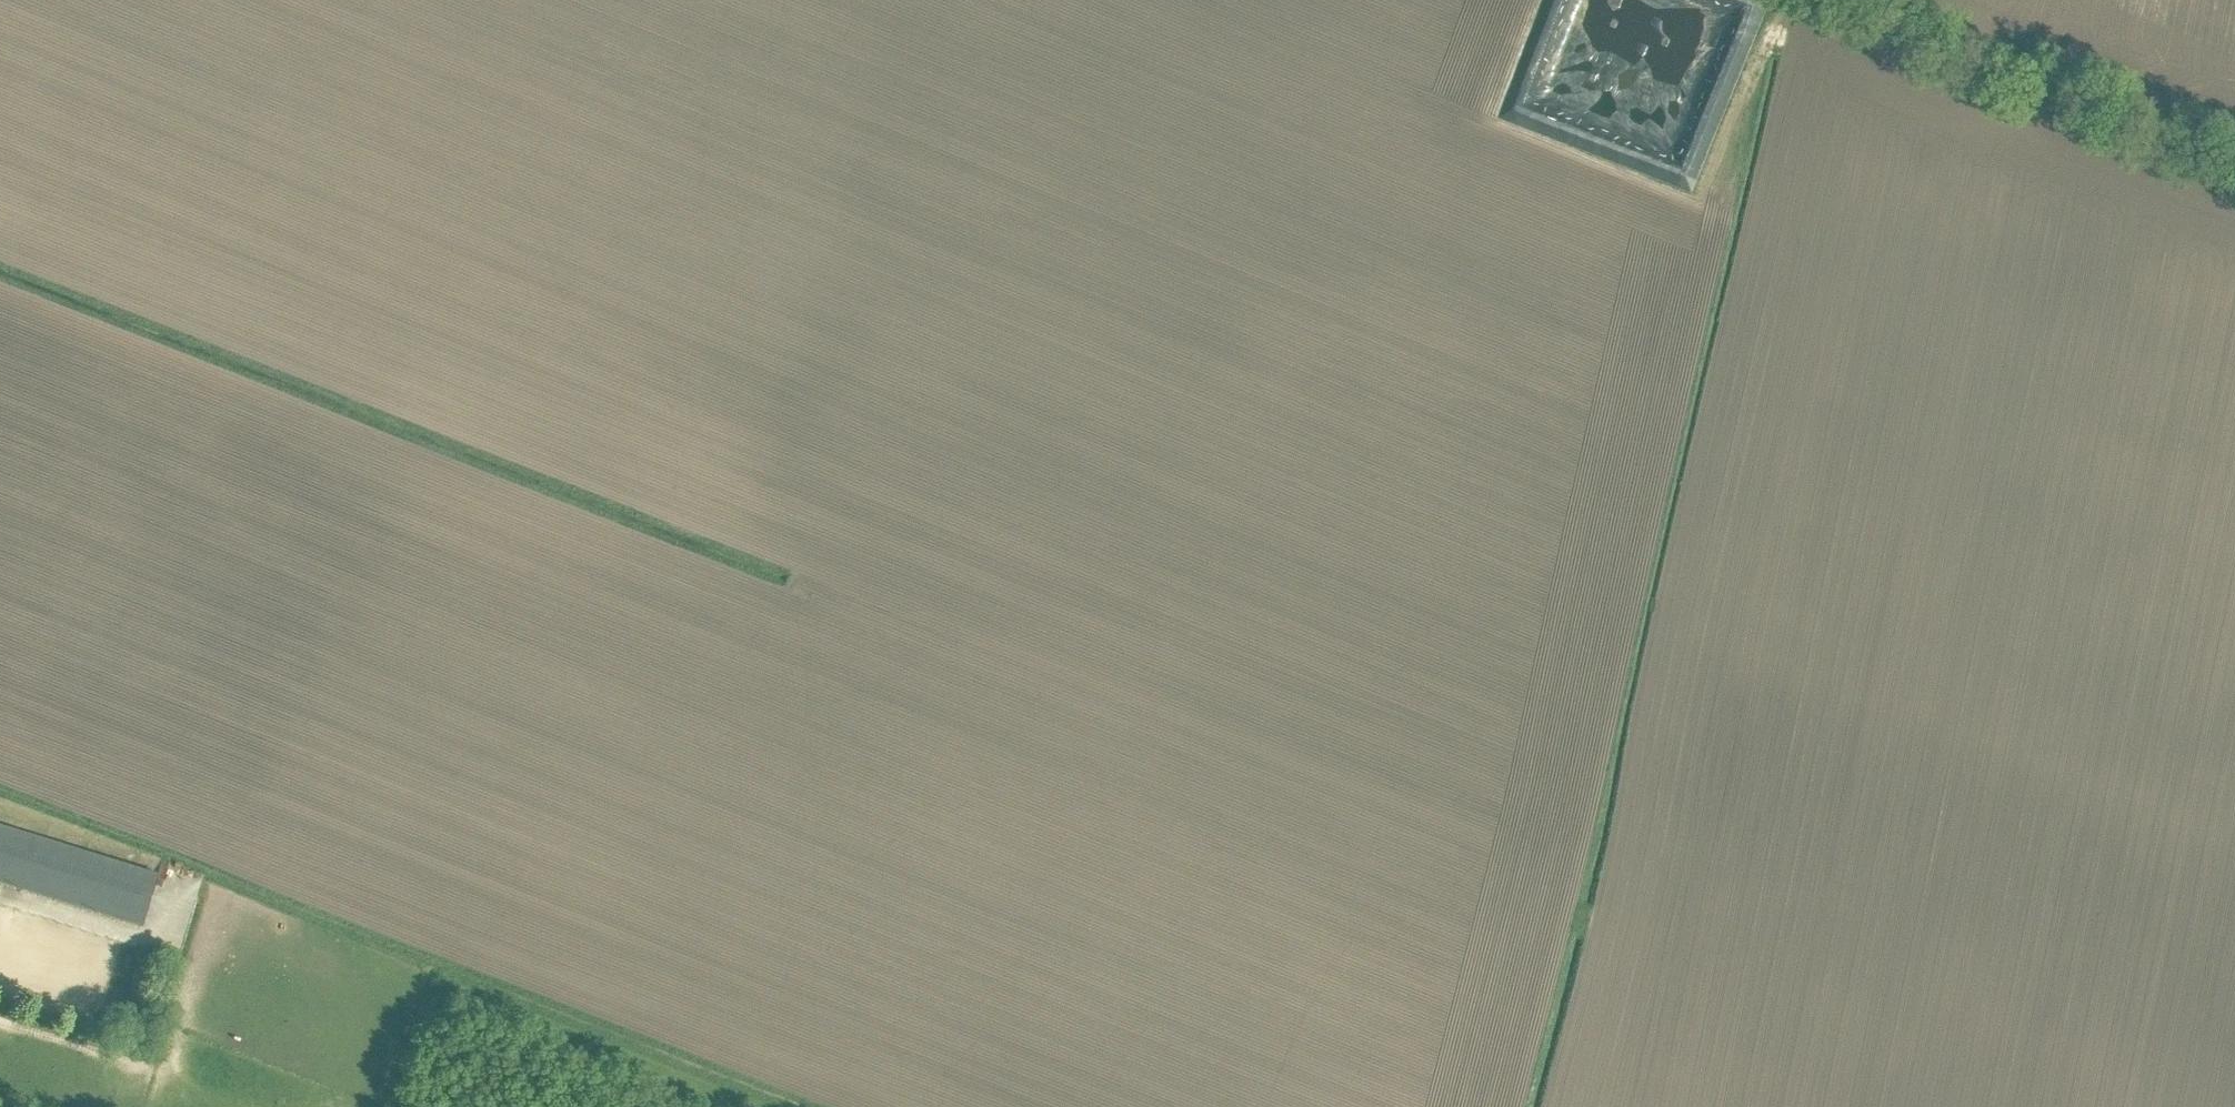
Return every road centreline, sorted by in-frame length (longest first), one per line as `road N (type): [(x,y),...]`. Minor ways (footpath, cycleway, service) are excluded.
road 1 (track): [(1842,0),(2234,159)]

